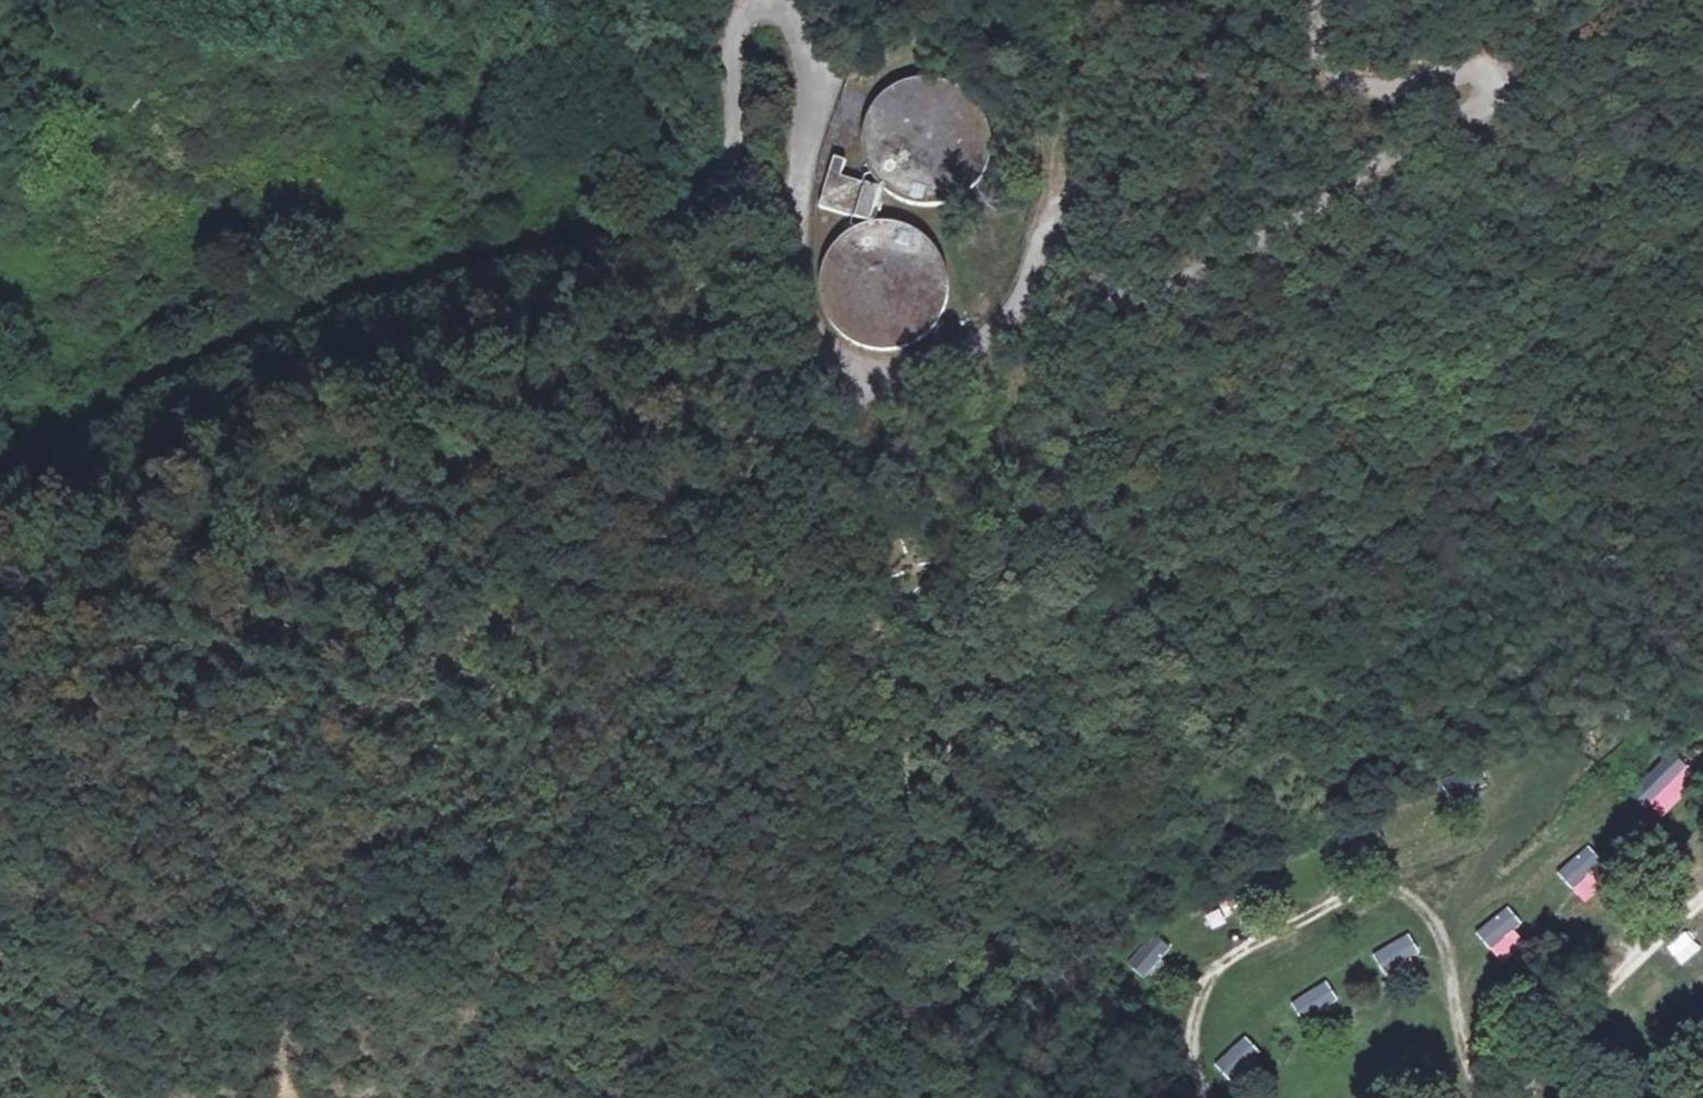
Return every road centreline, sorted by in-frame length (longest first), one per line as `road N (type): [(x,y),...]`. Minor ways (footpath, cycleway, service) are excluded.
road 1 (unclassified): [(781,0),(803,42),(810,85),(791,298),(798,330),(817,363),(850,382),(885,384),(954,363),(1013,325),(1038,236),(1055,211),(1065,213),(1076,268),(1094,294),(1115,307),(1139,303),(1344,194),(1452,128),(1488,95),(1474,76),(1373,89),(1324,79),(1315,18),(1321,0)]
road 2 (unclassified): [(0,463),(237,365),(668,220),(718,171),(733,144),(734,41),(753,0)]

